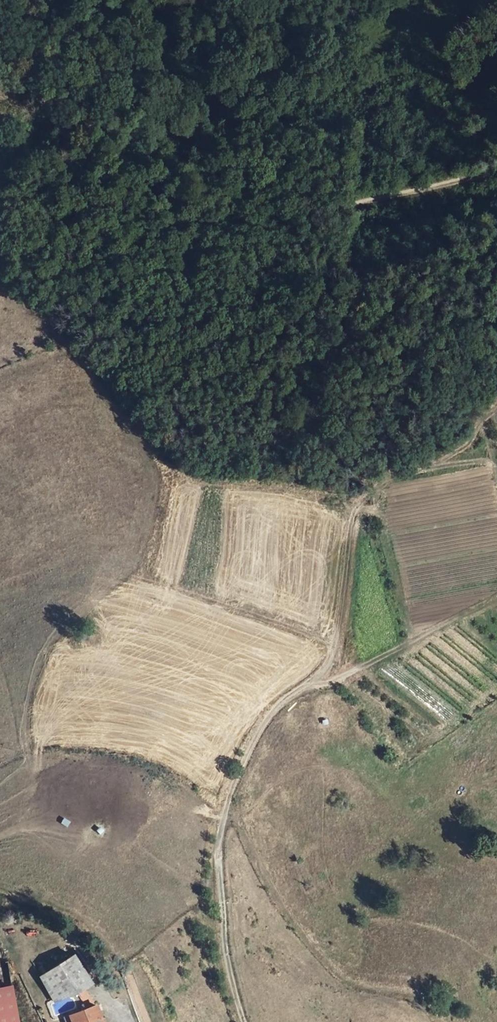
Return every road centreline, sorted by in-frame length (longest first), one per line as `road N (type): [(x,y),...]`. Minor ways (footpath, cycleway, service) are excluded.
road 1 (track): [(0,68),(117,205),(186,219),(264,219),(496,173)]
road 2 (track): [(244,1021),(222,922),(220,825),(269,720),(310,687)]

